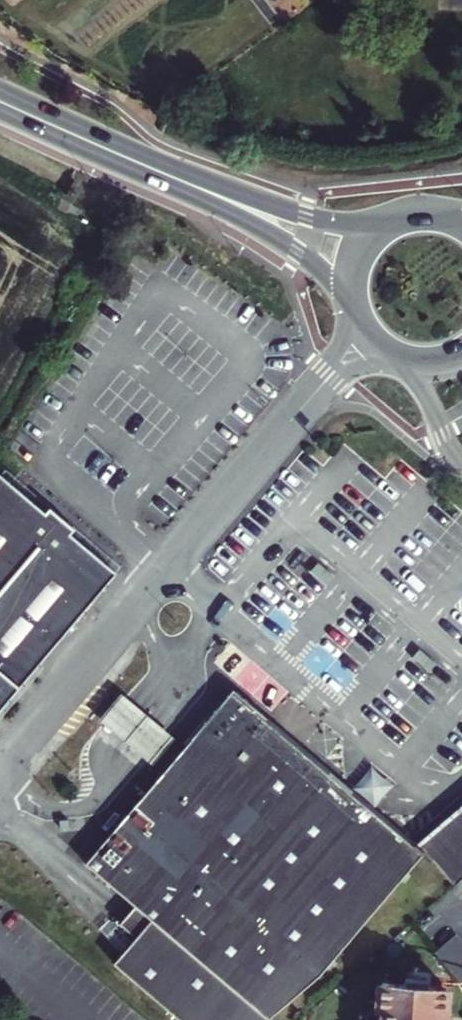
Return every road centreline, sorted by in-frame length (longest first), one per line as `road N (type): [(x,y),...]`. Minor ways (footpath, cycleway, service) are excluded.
road 1 (primary): [(388,222),(307,217),(12,106)]
road 2 (primary): [(12,106),(275,236),(321,266),(349,301)]

